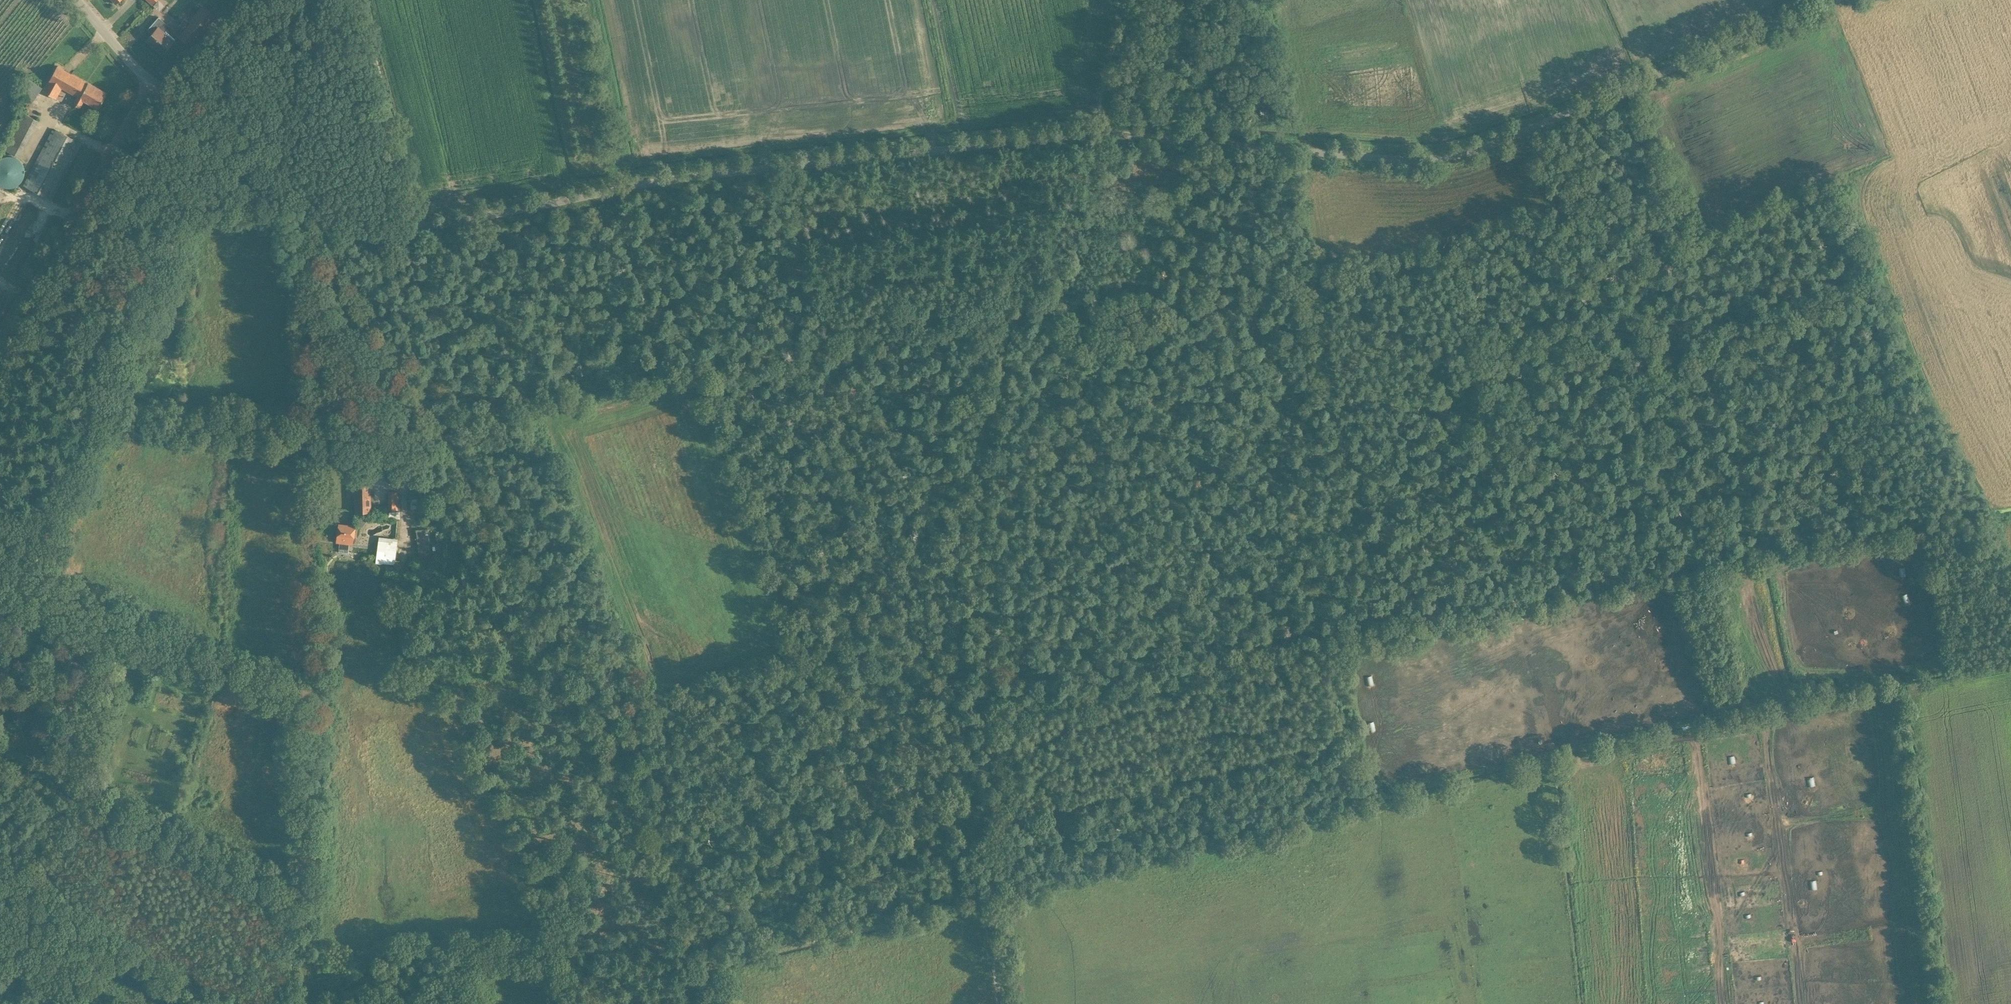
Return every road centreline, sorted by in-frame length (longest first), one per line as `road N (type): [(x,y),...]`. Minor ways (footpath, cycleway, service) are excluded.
road 1 (unclassified): [(992,1003),(977,823),(966,462),(991,327),(1055,251),(1091,133)]
road 2 (track): [(330,222),(328,247),(648,792),(722,1003)]
road 3 (unclassified): [(1091,133),(1394,158),(1448,156),(1834,0)]
road 4 (unclassified): [(330,222),(395,232),(630,186),(1091,133)]
road 5 (track): [(148,79),(0,344)]
road 6 (unclassified): [(330,222),(275,145),(148,79)]

